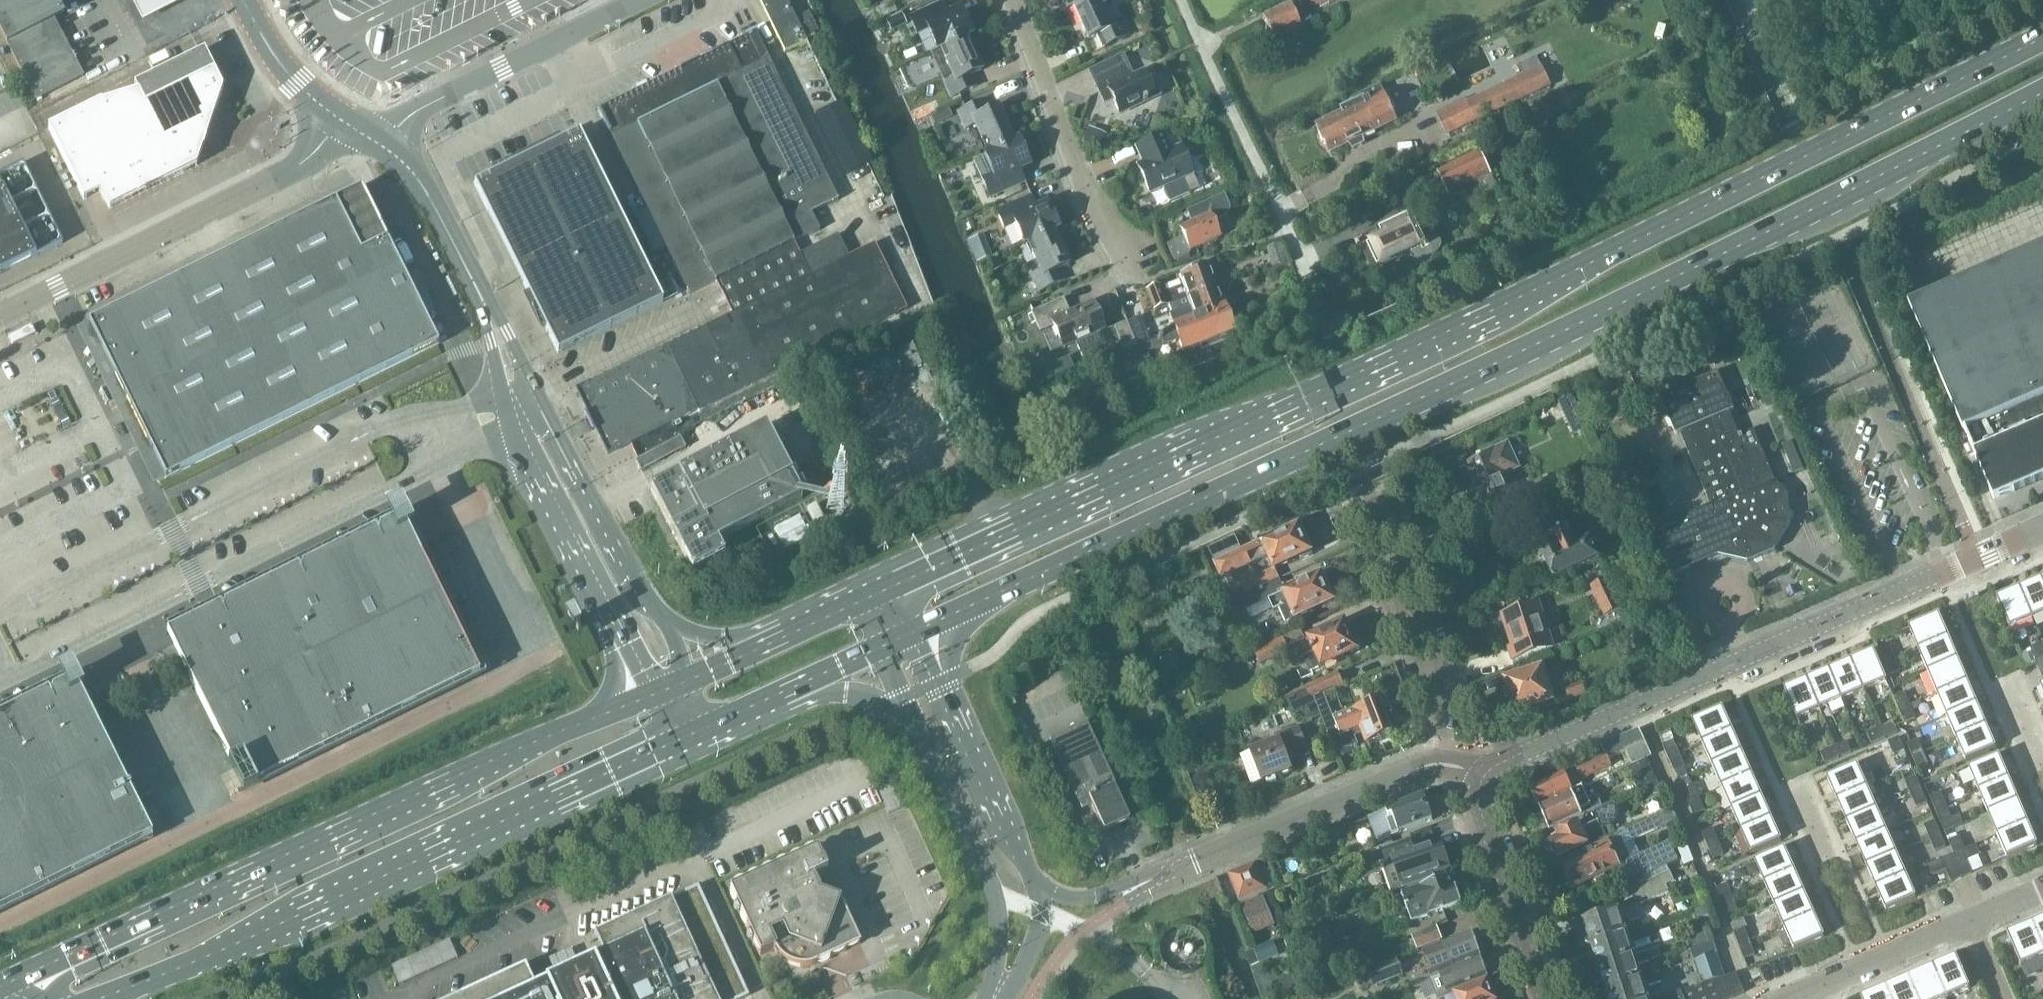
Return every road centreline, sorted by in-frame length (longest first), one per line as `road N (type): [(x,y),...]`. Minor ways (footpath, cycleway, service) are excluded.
road 1 (secondary): [(914,632),(2042,95)]
road 2 (secondary): [(2042,42),(1760,186),(1019,532)]
road 3 (secondary): [(648,697),(29,973)]
road 4 (secondary): [(98,998),(690,736)]
road 5 (residential): [(1990,553),(1523,753),(1484,776)]
road 6 (tertiary): [(474,280),(507,410),(648,697)]
road 7 (unclassified): [(0,316),(298,166),(342,120)]
road 8 (tertiary): [(662,619),(474,280)]
road 9 (unclassified): [(1324,323),(1182,0)]
road 10 (unclassified): [(905,699),(995,893),(999,938),(988,998)]
road 11 (unclassified): [(385,146),(422,110),(640,0)]
road 12 (residential): [(1129,256),(1097,208),(1010,0)]
road 13 (unclassified): [(1029,878),(914,632)]
road 14 (residential): [(1433,765),(1184,866)]
road 15 (residential): [(1484,776),(1481,814),(1545,998)]
road 16 (residential): [(1383,523),(1375,540),(1417,657),(1437,676)]
road 17 (residential): [(1437,676),(1439,649),(1399,532),(1383,523)]
road 18 (unclassified): [(1184,866),(1080,898),(1029,878)]
road 19 (tertiary): [(474,280),(429,192),(385,146)]
road 20 (unclassified): [(1019,532),(906,417)]
road 21 (secondary): [(1019,532),(875,597)]
road 22 (tertiary): [(342,120),(314,103),(275,57),(244,0)]
road 23 (residential): [(1827,984),(1971,922)]
road 24 (secondary): [(875,597),(750,653)]
road 25 (unclassified): [(1005,998),(1042,911),(1029,878)]
road 26 (unclassified): [(782,693),(837,688),(905,699)]

